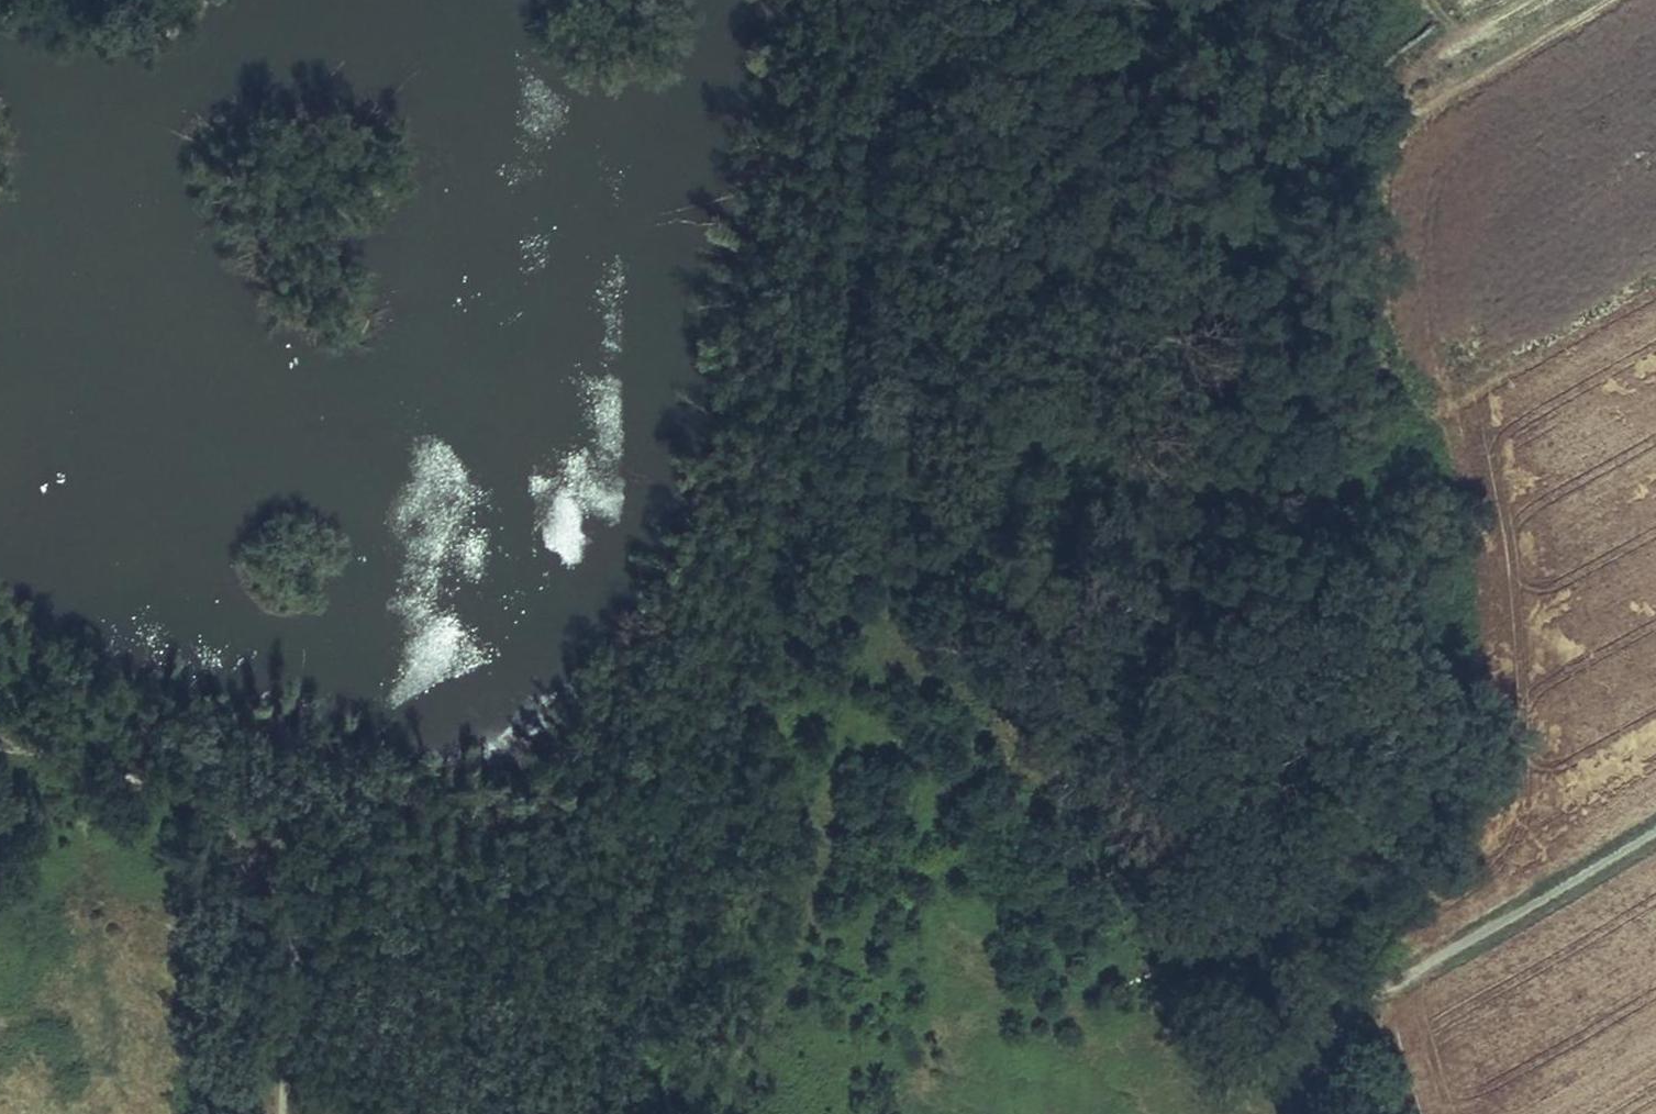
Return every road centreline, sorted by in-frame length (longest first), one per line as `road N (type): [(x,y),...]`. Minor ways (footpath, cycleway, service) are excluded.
road 1 (track): [(0,729),(218,815),(279,923),(295,989),(285,1113)]

